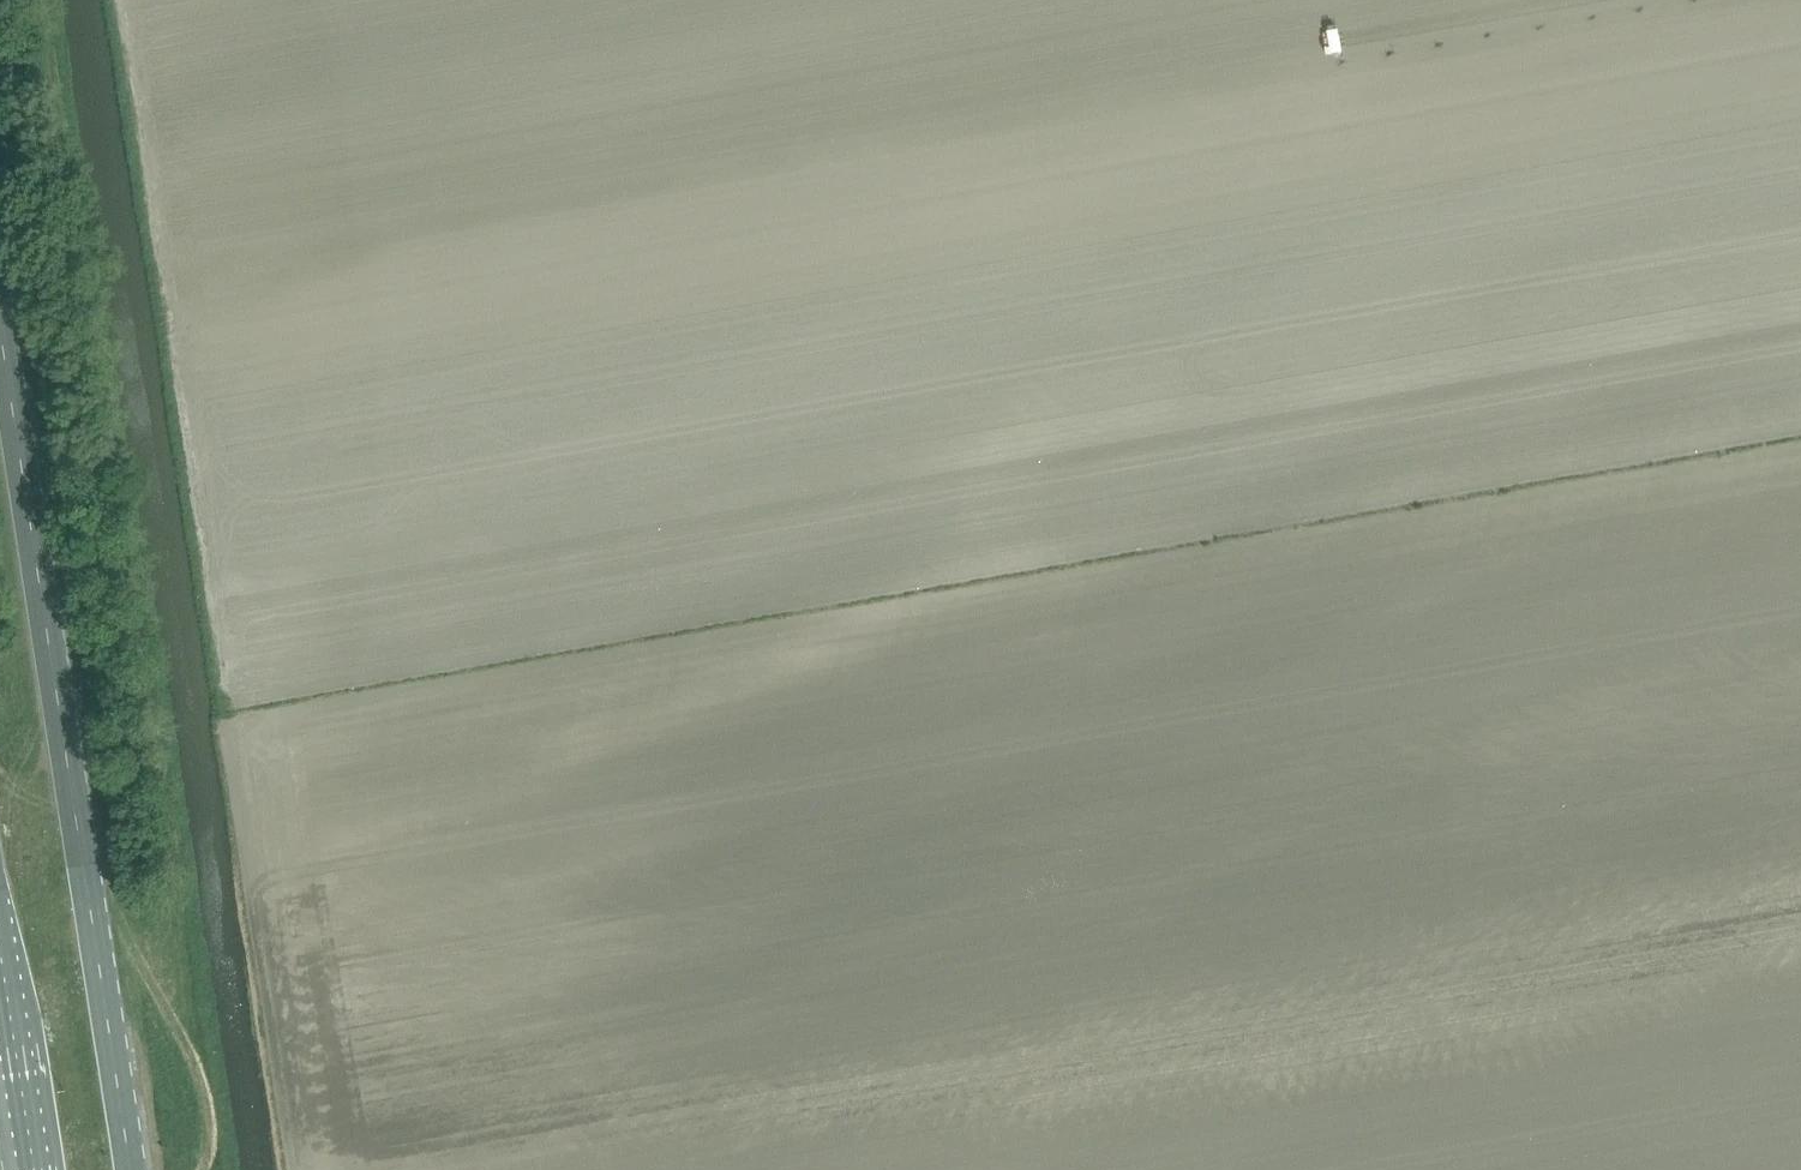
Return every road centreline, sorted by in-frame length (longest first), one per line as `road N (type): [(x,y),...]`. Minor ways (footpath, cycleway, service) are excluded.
road 1 (primary): [(131,1169),(0,305)]
road 2 (primary): [(0,962),(31,1169)]

